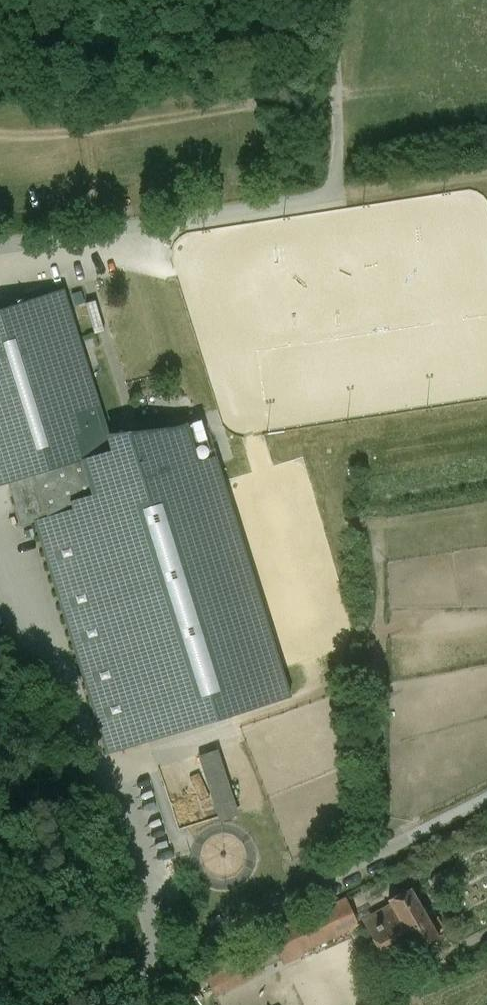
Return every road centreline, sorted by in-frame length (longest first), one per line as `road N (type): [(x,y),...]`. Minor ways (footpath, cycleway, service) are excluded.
road 1 (track): [(369,192),(389,849)]
road 2 (unclassified): [(0,595),(8,620),(61,667),(161,962)]
road 3 (unclassified): [(486,799),(161,962)]
road 4 (track): [(340,194),(339,0)]
road 5 (track): [(486,175),(340,194)]

